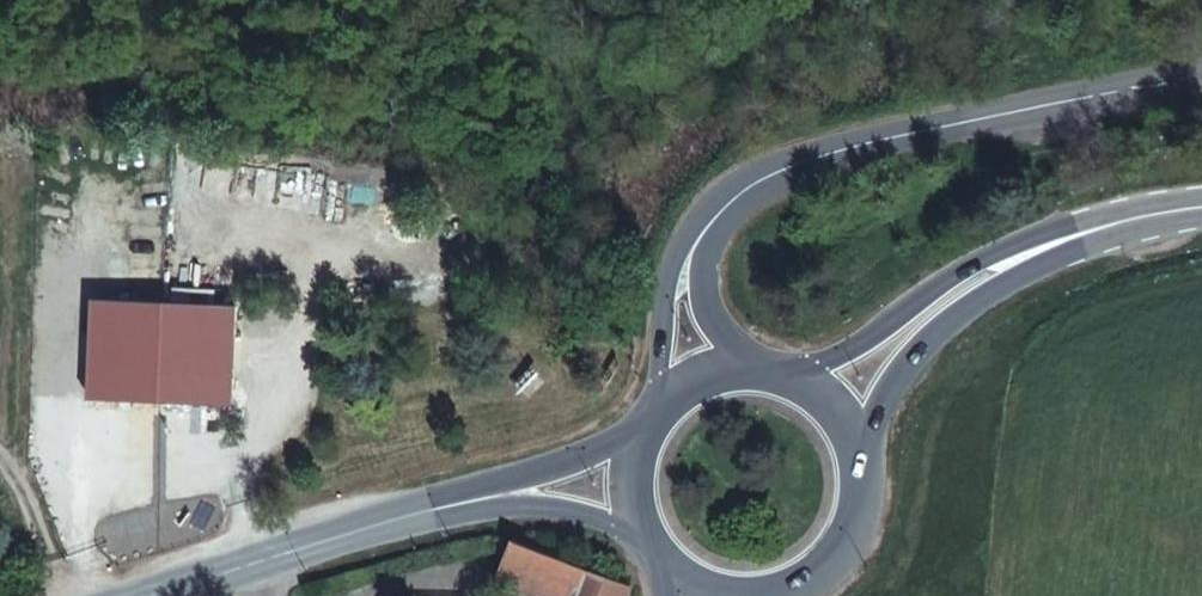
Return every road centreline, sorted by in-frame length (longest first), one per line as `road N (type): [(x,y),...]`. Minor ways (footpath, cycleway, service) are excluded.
road 1 (secondary): [(1201,79),(1026,109),(784,170),(710,211)]
road 2 (secondary): [(1201,200),(1153,204),(1009,250),(842,360),(798,367)]
road 3 (secondary): [(871,458),(894,403),(976,313),(1051,268),(1125,240),(1201,226)]
road 4 (secondary): [(154,595),(405,515)]
road 5 (secondary): [(633,426),(566,459),(405,515)]
road 6 (secondary): [(405,515),(495,510),(629,530)]
road 7 (secondary): [(710,211),(679,238),(667,272),(654,397)]
road 8 (secondary): [(799,595),(844,563),(863,531),(871,458)]
road 9 (secondary): [(757,357),(711,305),(710,211)]
road 10 (secondary): [(871,458),(840,399),(798,367)]

